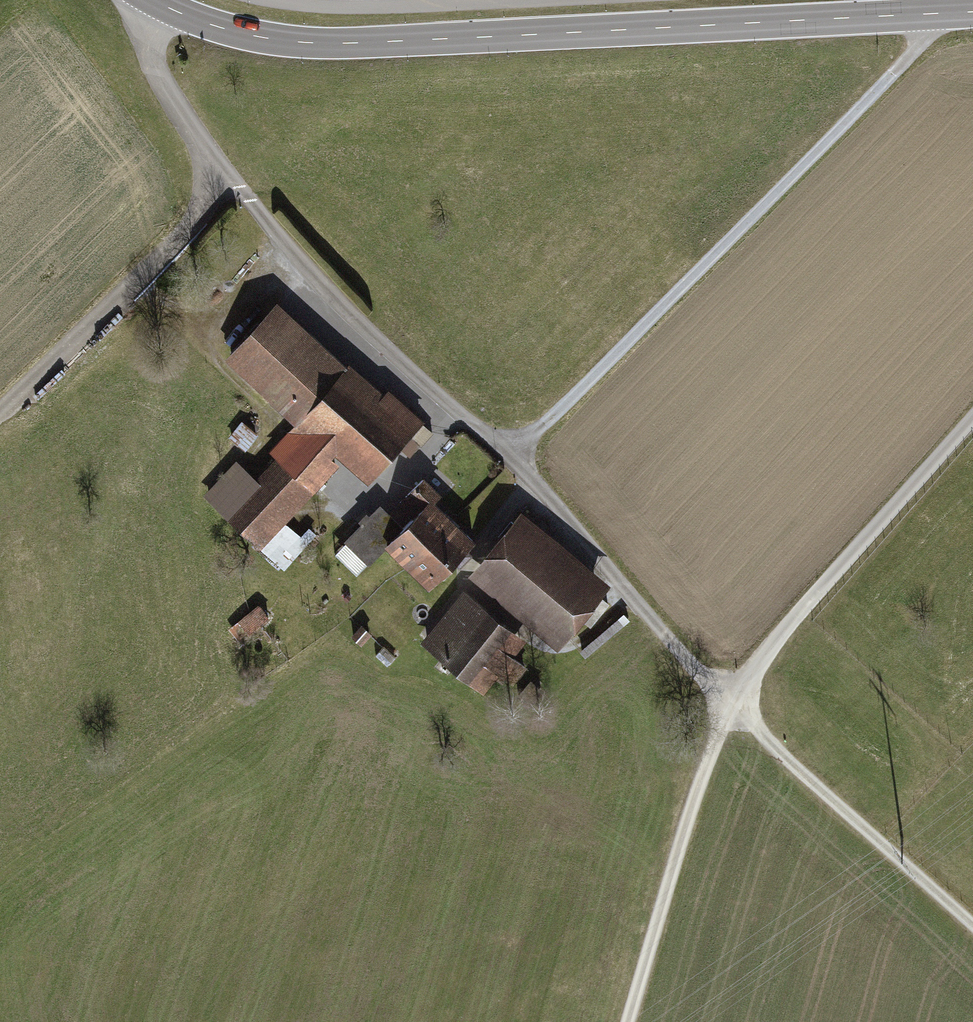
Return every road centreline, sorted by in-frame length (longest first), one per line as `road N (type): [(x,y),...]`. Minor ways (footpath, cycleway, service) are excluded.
road 1 (residential): [(153,1),(144,29),(158,78),(232,185),(353,319),(511,457),(730,702)]
road 2 (secondary): [(153,1),(264,38),(344,44),(972,14)]
road 3 (track): [(511,457),(910,57),(926,16)]
road 4 (track): [(730,702),(972,419)]
road 5 (track): [(630,1021),(730,702)]
road 6 (track): [(730,702),(972,925)]
road 7 (track): [(0,411),(232,185)]

